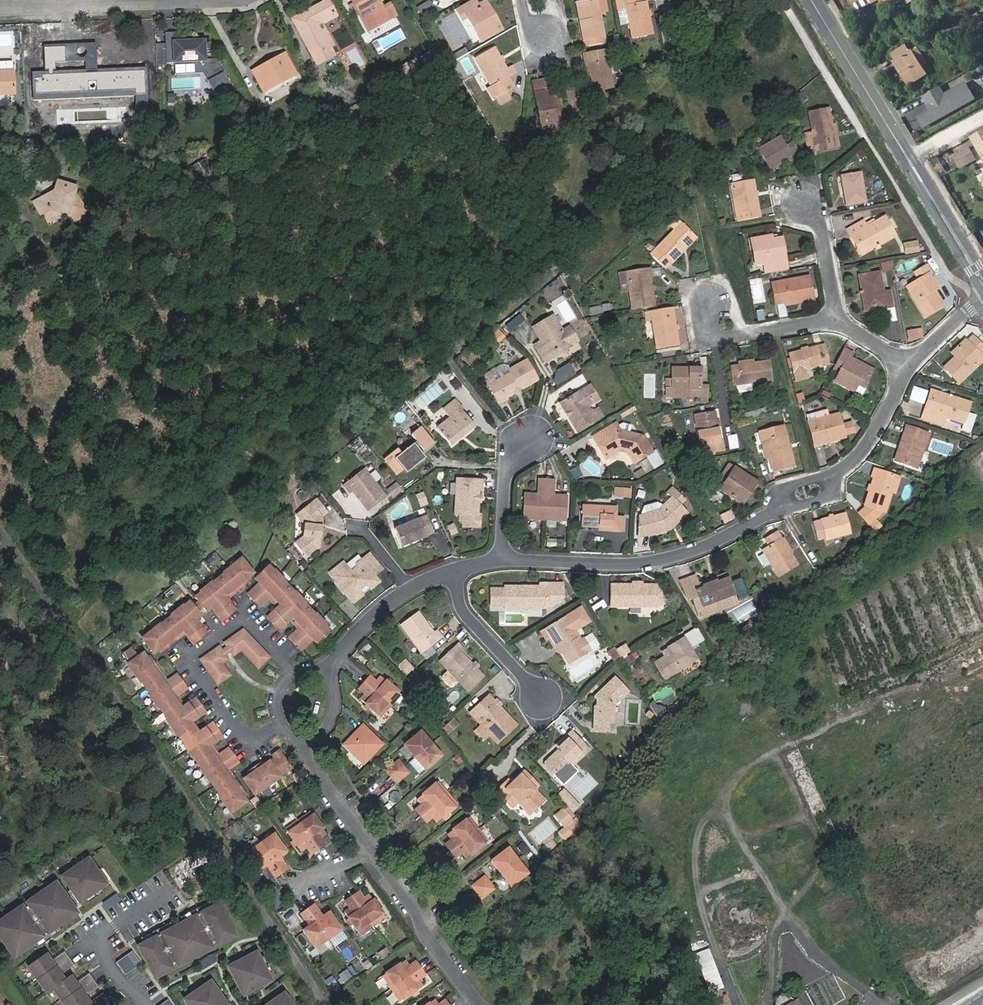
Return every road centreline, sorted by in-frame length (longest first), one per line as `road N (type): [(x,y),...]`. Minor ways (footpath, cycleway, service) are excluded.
road 1 (residential): [(914,365),(855,463),(723,540),(659,563),(504,560)]
road 2 (residential): [(301,673),(247,617),(192,658),(250,746),(290,734)]
road 3 (residential): [(0,8),(190,0)]
road 4 (residential): [(481,1004),(428,939),(374,851)]
road 5 (tertiary): [(909,159),(813,0)]
road 6 (residential): [(146,1004),(96,943),(168,890)]
road 7 (residential): [(839,319),(711,339),(708,304)]
road 8 (residential): [(455,574),(468,613),(545,698)]
road 9 (tertiary): [(982,283),(909,159)]
road 10 (residential): [(504,560),(511,454),(533,438)]
road 11 (residential): [(839,319),(823,219),(802,204)]
road 12 (residential): [(374,851),(337,801),(319,743)]

